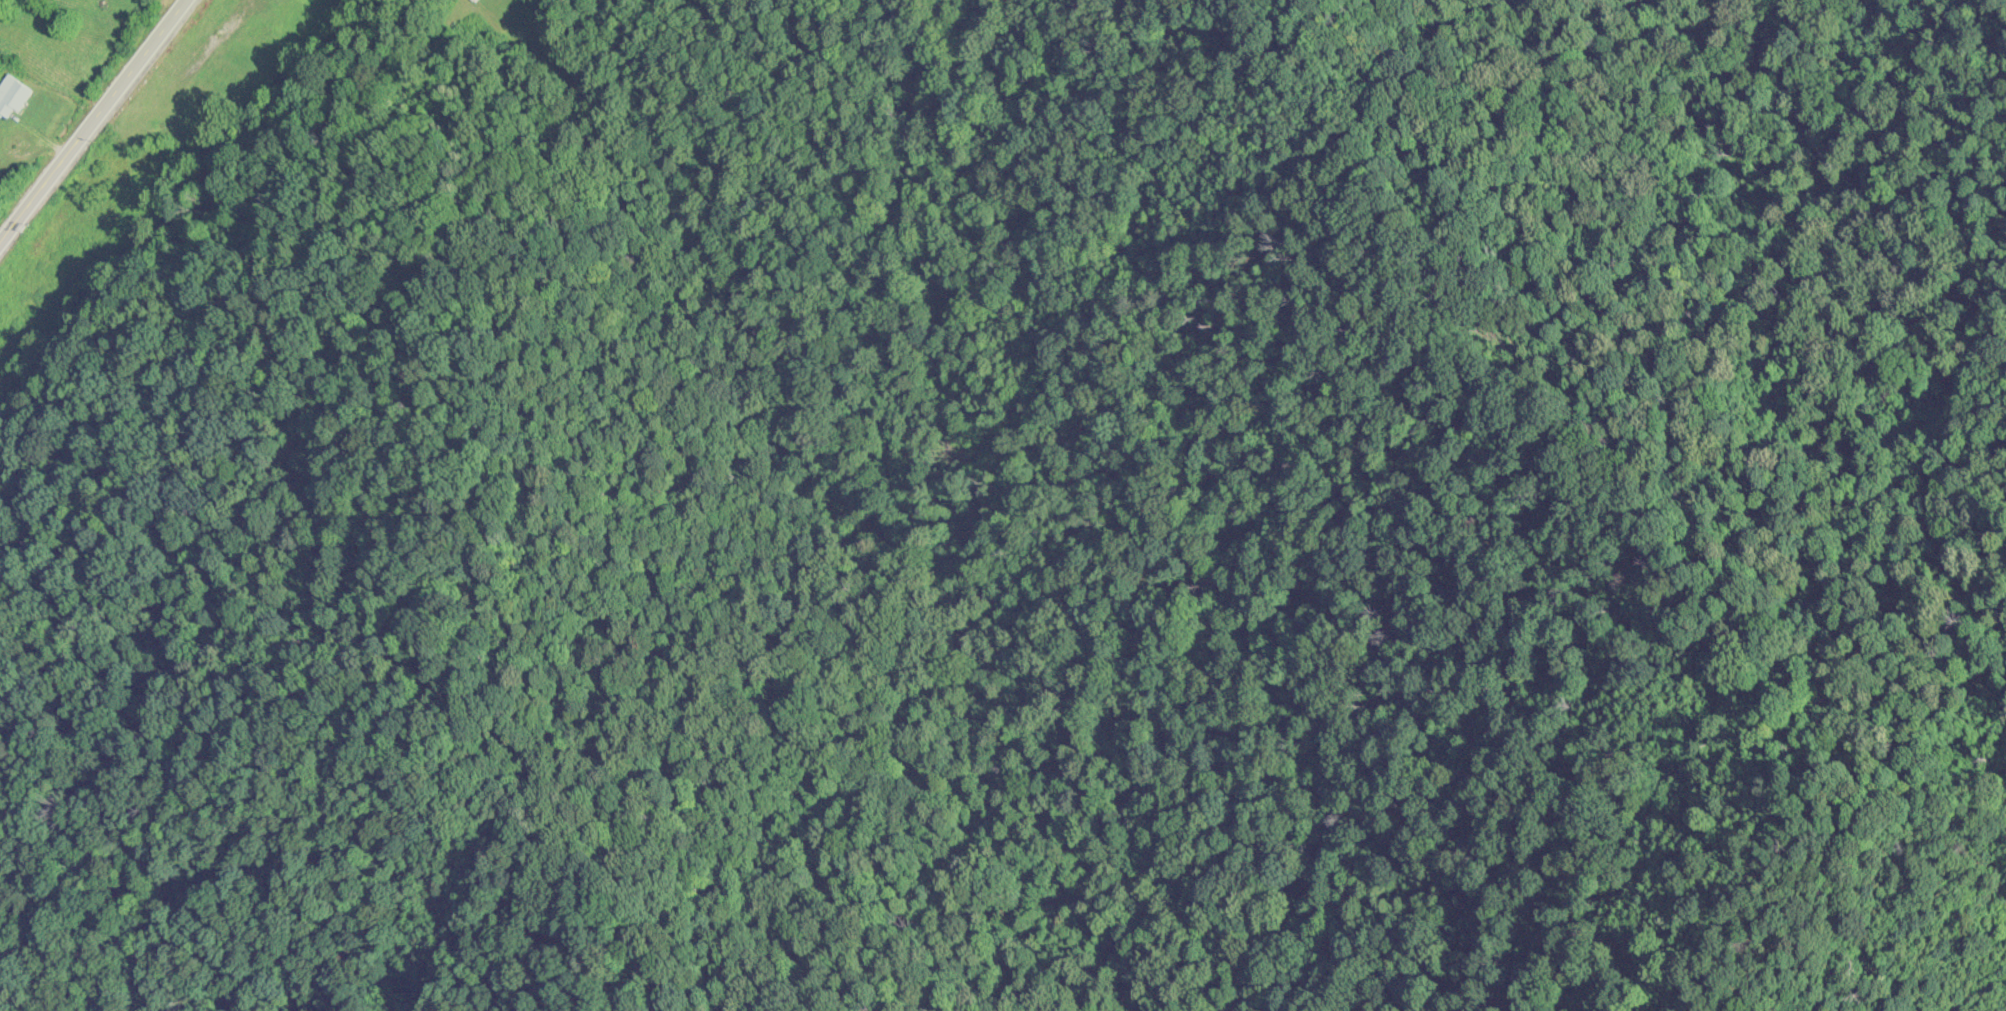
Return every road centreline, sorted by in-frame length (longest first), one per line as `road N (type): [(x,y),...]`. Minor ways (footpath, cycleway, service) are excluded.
road 1 (secondary): [(191,0),(0,245)]

